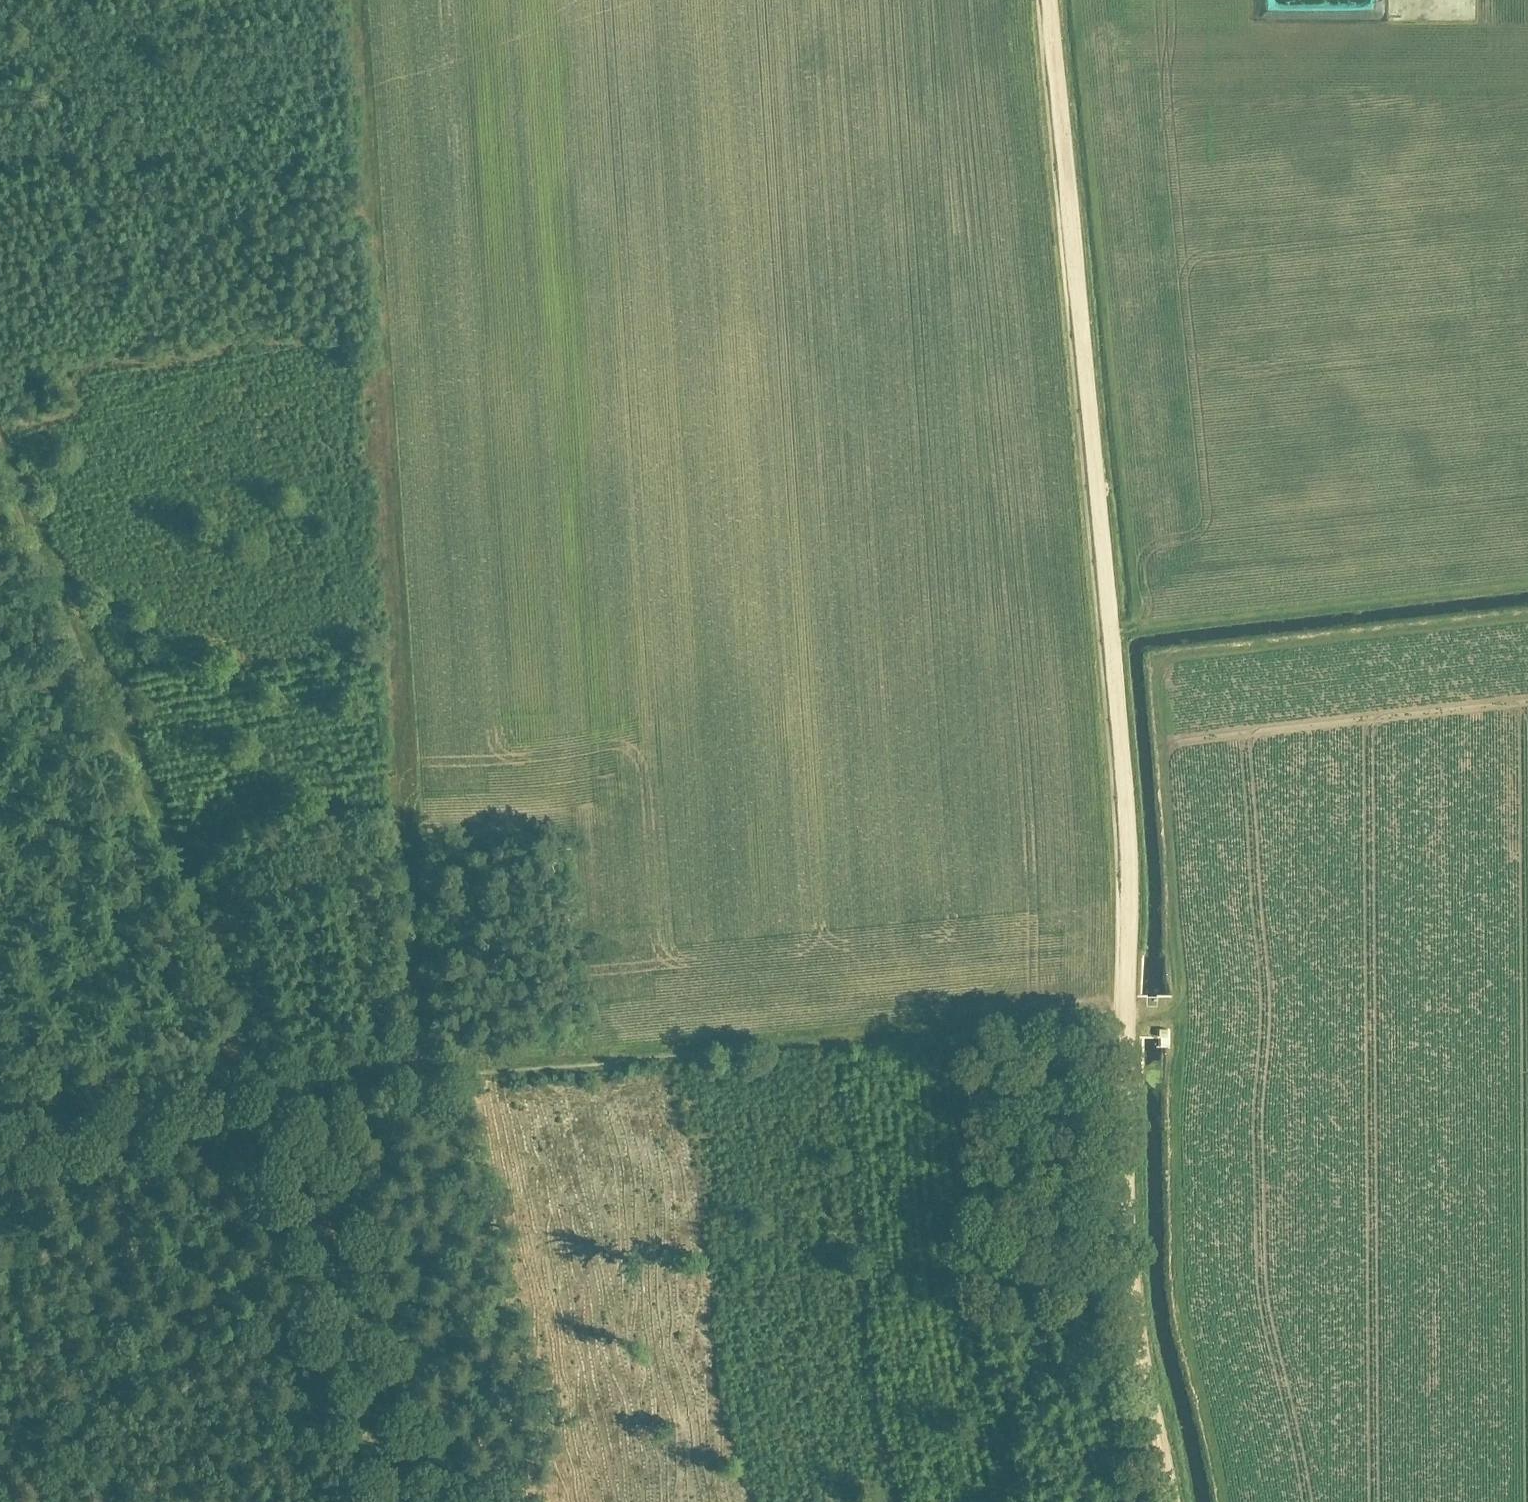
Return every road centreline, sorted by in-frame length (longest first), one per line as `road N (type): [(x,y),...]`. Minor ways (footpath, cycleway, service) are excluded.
road 1 (track): [(0,446),(273,1074),(670,1051),(1130,1008)]
road 2 (track): [(1171,1501),(1132,1284),(1130,835),(1048,0)]
road 3 (track): [(391,1501),(360,1352),(270,1083)]
road 4 (track): [(270,1083),(273,1074),(138,1091),(0,1096)]

